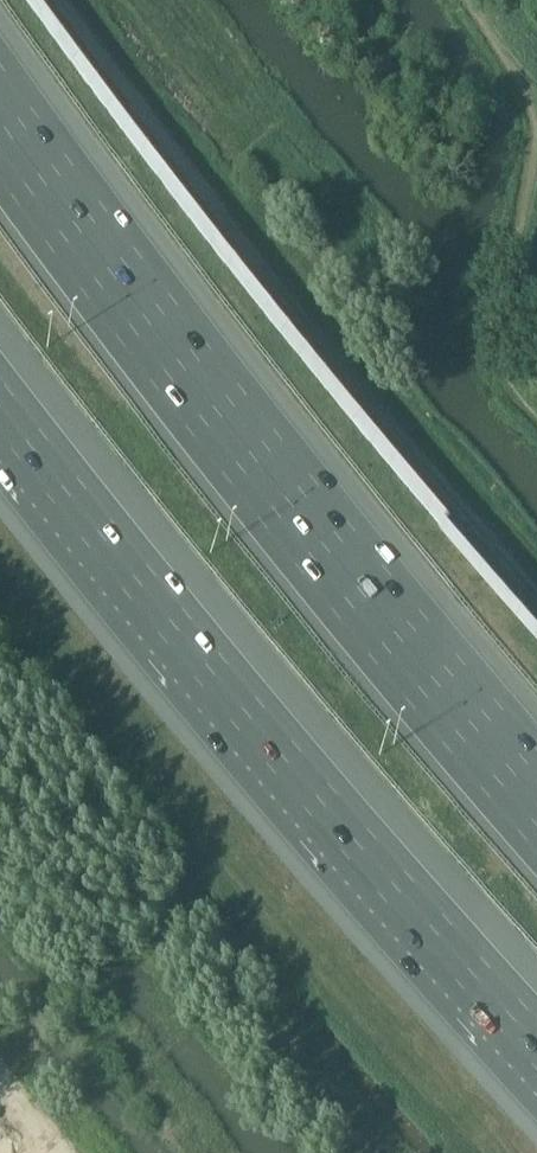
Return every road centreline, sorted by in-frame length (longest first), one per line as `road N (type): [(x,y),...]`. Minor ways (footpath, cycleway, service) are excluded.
road 1 (motorway): [(536,789),(260,456),(0,106)]
road 2 (motorway): [(0,422),(227,704),(536,1057)]

